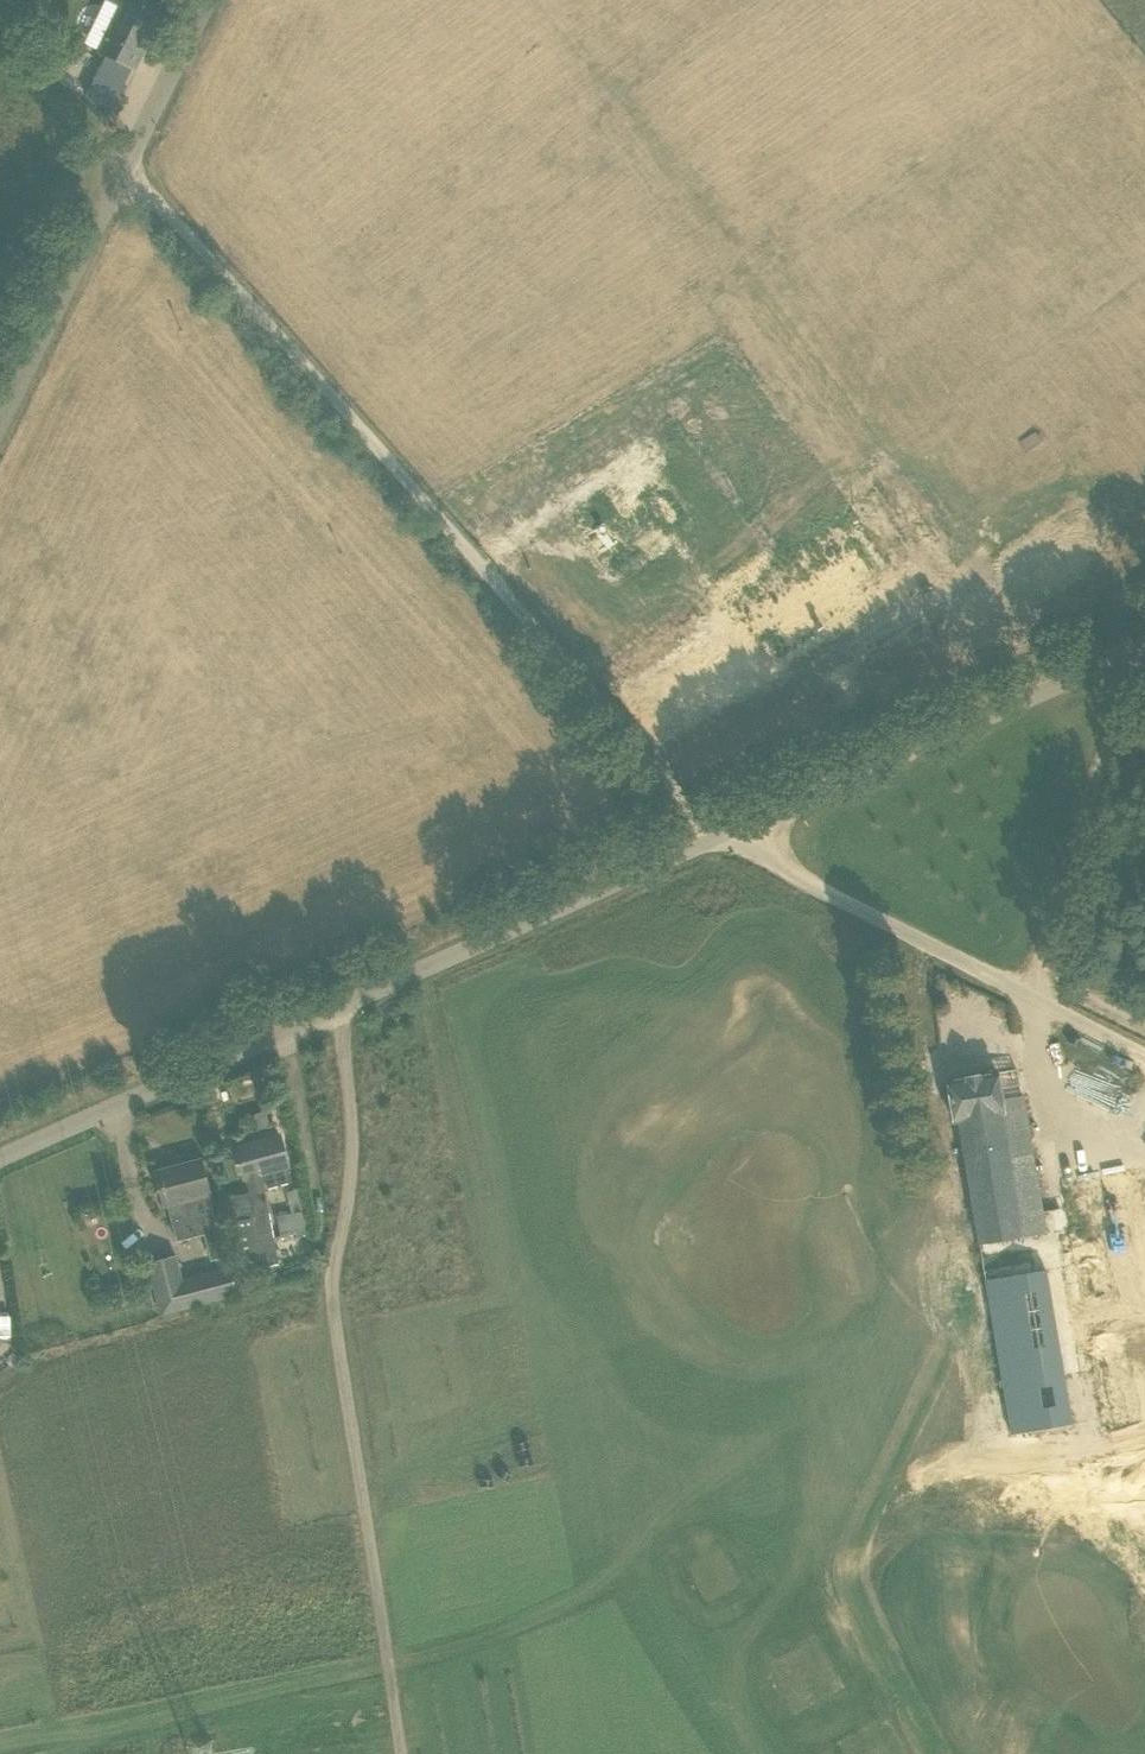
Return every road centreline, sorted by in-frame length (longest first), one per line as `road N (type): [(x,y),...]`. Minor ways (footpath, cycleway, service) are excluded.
road 1 (track): [(715,839),(0,29)]
road 2 (unclassified): [(0,1158),(715,839)]
road 3 (unclassified): [(715,839),(1124,655),(1121,597),(1144,575)]
road 4 (unclassified): [(1144,1054),(715,839)]
road 5 (unclassified): [(0,414),(205,0)]
road 6 (track): [(1124,655),(1133,679),(1030,996)]

